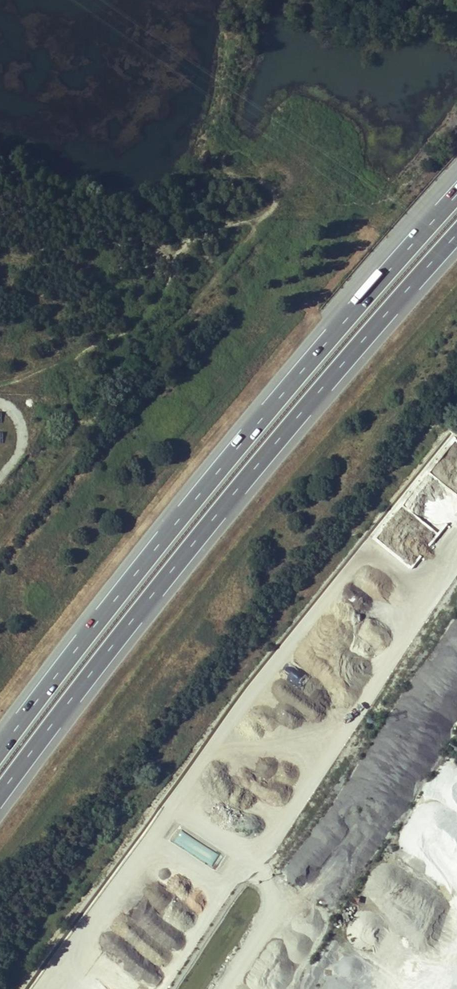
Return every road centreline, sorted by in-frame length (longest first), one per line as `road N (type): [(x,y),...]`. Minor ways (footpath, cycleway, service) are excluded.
road 1 (motorway): [(0,794),(184,554),(456,234)]
road 2 (motorway): [(456,196),(251,431),(0,750)]

